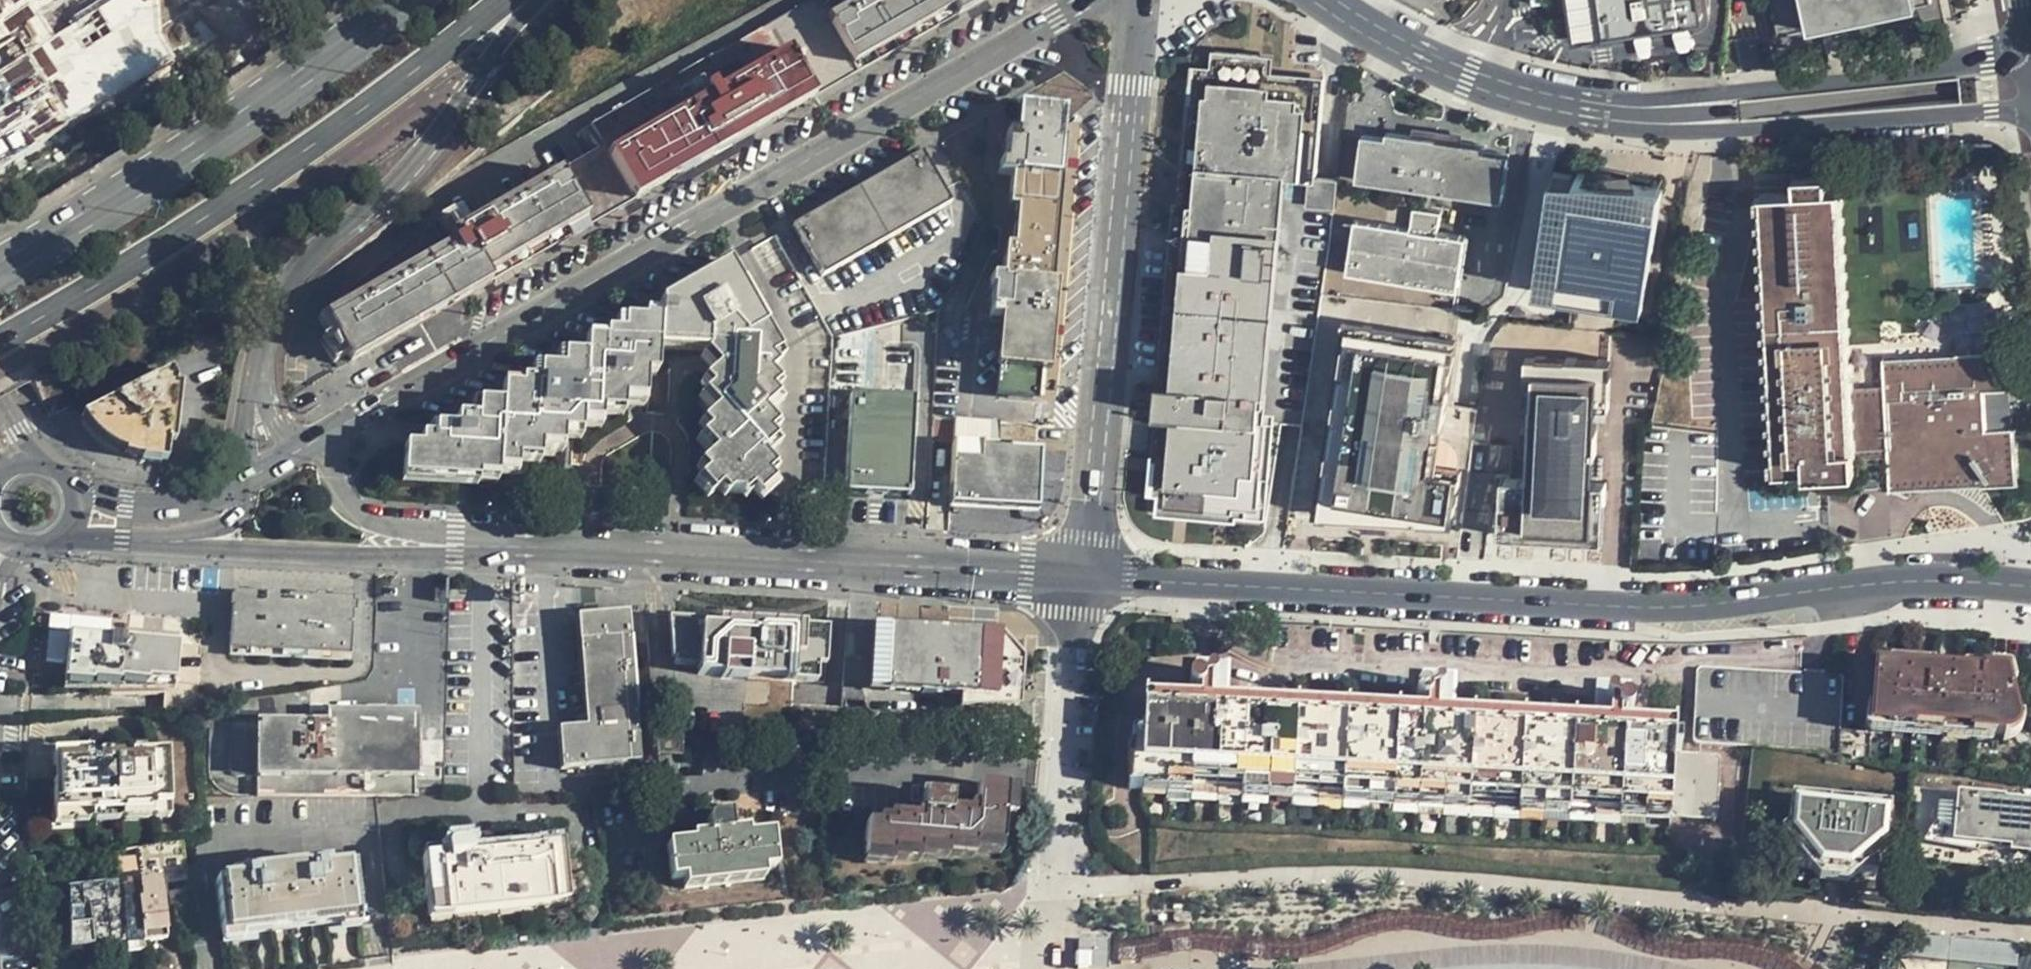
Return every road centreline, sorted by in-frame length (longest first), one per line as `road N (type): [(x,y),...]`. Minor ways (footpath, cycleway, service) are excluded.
road 1 (tertiary): [(1085,576),(1657,607),(1883,584),(2030,586)]
road 2 (tertiary): [(1088,0),(331,430)]
road 3 (tertiary): [(454,547),(1085,576)]
road 4 (primary): [(0,344),(268,178),(505,0)]
road 5 (residential): [(1136,0),(1085,576)]
road 6 (unclassified): [(2026,37),(2002,57),(1829,84),(1641,102),(1564,92),(1528,98)]
road 7 (tertiary): [(2030,114),(1656,133),(1553,115),(1528,98)]
road 8 (primary): [(253,383),(308,269),(548,0)]
road 9 (primary): [(404,0),(196,150),(0,271)]
road 10 (tertiary): [(163,544),(413,554),(454,547)]
road 11 (residential): [(1062,831),(1085,576)]
road 12 (tertiary): [(1528,98),(1432,62),(1322,0)]
road 13 (tertiary): [(331,430),(333,474),(353,508),(454,547)]
road 14 (tertiary): [(241,486),(192,507),(126,507),(74,493)]

